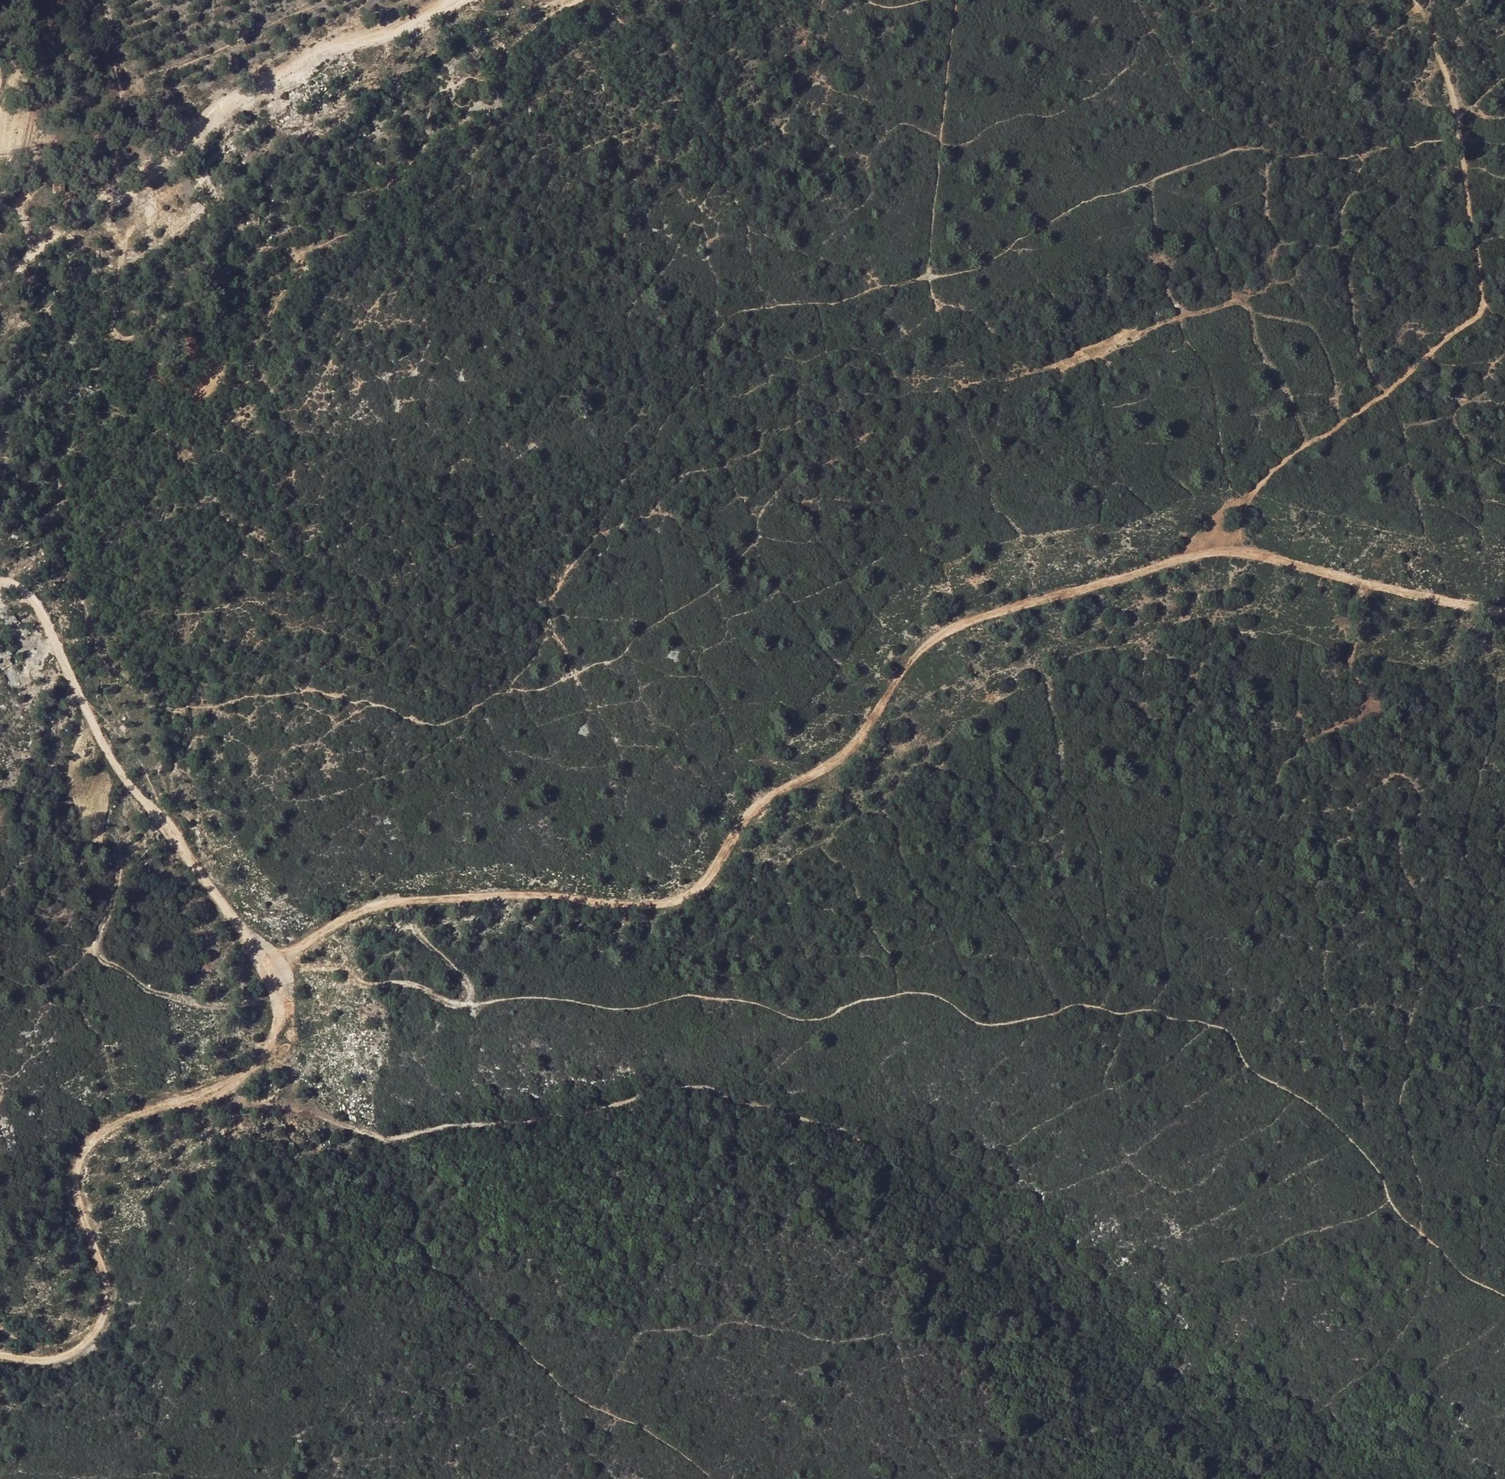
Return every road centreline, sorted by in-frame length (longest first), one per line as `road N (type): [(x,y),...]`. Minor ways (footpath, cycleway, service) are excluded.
road 1 (track): [(280,971),(356,910),(432,895),(682,895),(776,792),(843,760),(943,627),(1238,548),(1504,617)]
road 2 (track): [(1238,548),(1253,497),(1271,478),(1446,344),(1481,307),(1461,130),(1417,0)]
road 3 (track): [(280,971),(281,1021),(249,1079),(113,1129),(78,1177),(100,1257),(106,1322),(79,1351),(0,1355)]
road 4 (track): [(0,289),(28,256),(131,173),(358,44),(471,0)]
road 5 (track): [(0,583),(26,590),(121,782),(280,971)]

